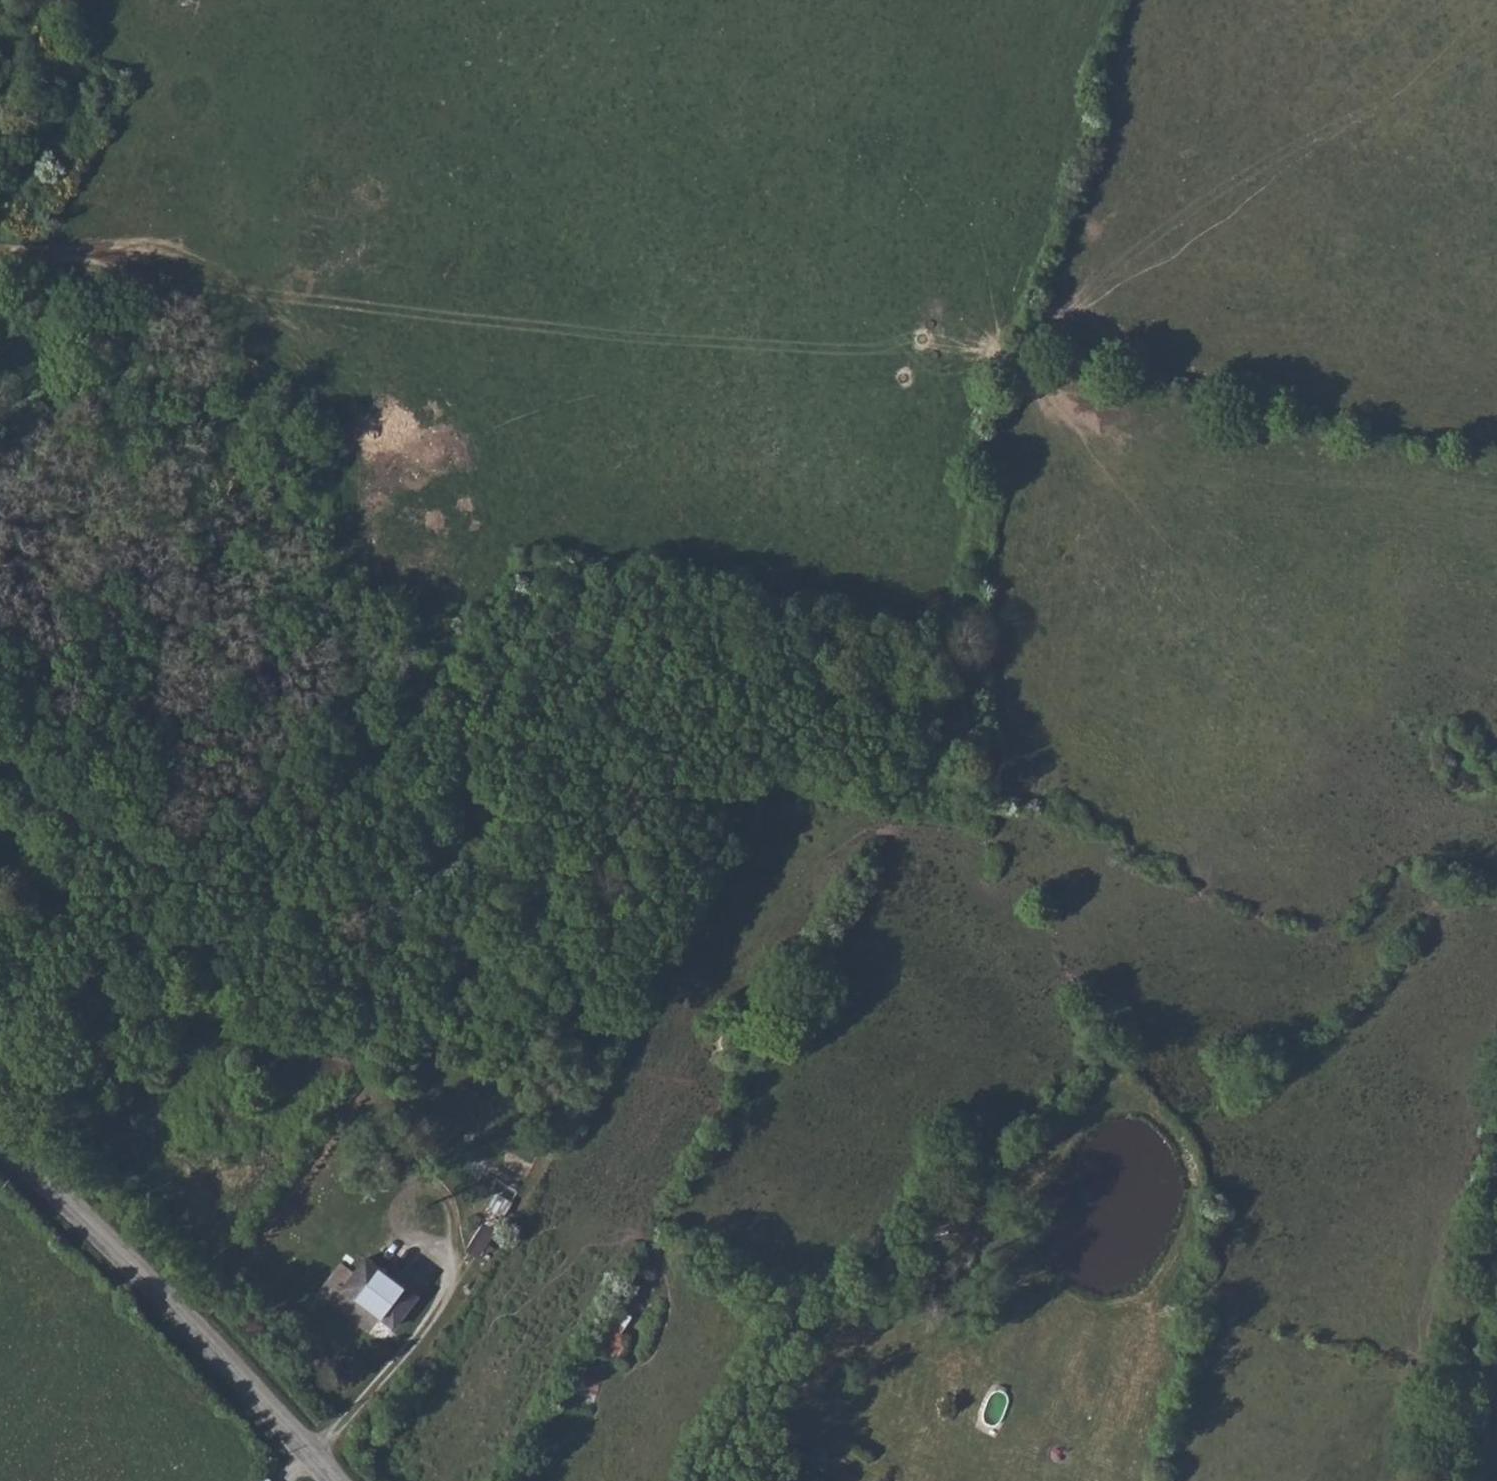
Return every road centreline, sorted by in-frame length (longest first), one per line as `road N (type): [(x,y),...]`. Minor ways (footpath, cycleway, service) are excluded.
road 1 (tertiary): [(0,1144),(263,1393),(339,1480)]
road 2 (track): [(1496,1208),(1438,1480)]

